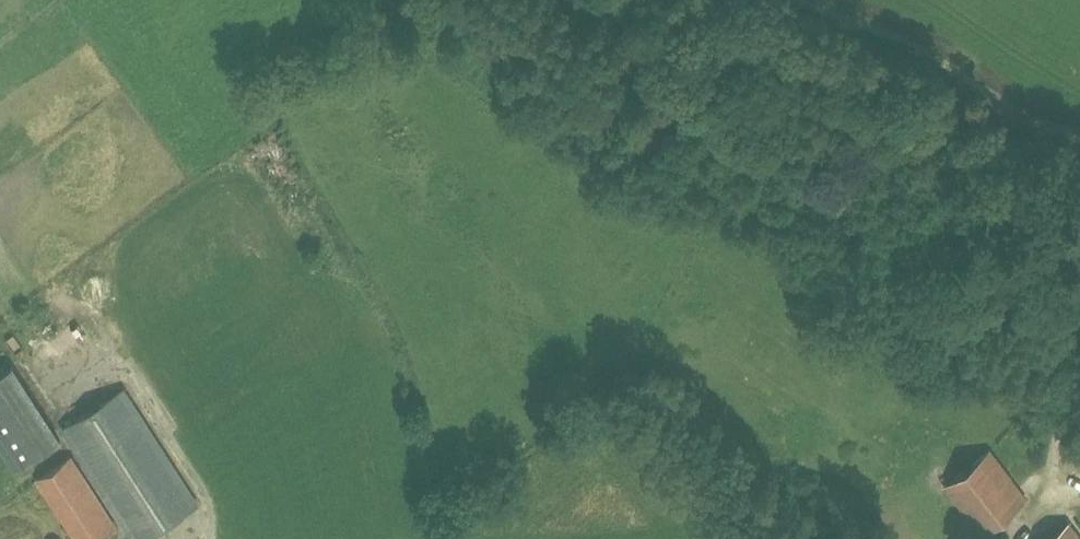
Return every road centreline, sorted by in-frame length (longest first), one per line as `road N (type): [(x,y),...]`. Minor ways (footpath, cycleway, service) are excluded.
road 1 (track): [(194,533),(209,506),(102,343)]

